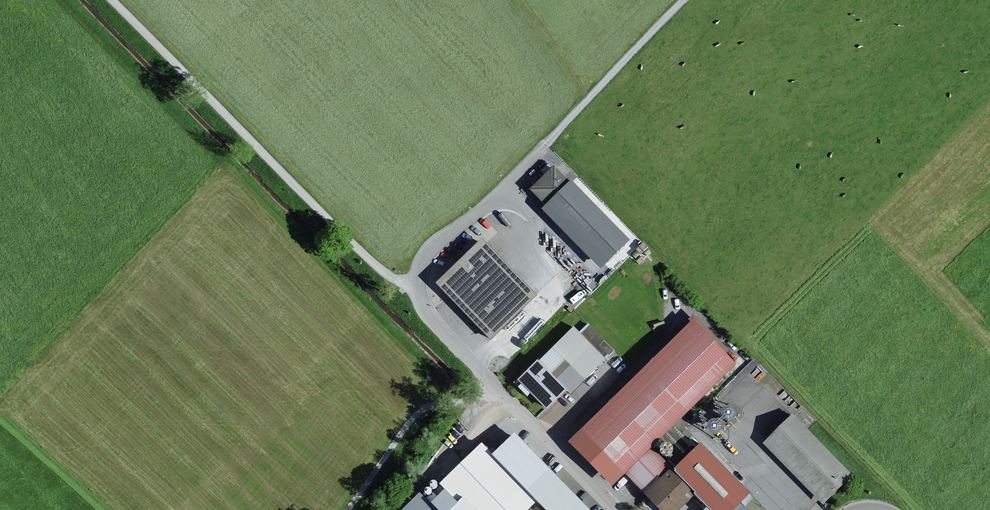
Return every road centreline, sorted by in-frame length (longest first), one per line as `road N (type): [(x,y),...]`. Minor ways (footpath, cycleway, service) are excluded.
road 1 (track): [(691,0),(426,270),(416,305),(483,378),(469,399),(420,411),(350,509)]
road 2 (track): [(416,305),(115,0)]
road 3 (residential): [(483,378),(615,509)]

